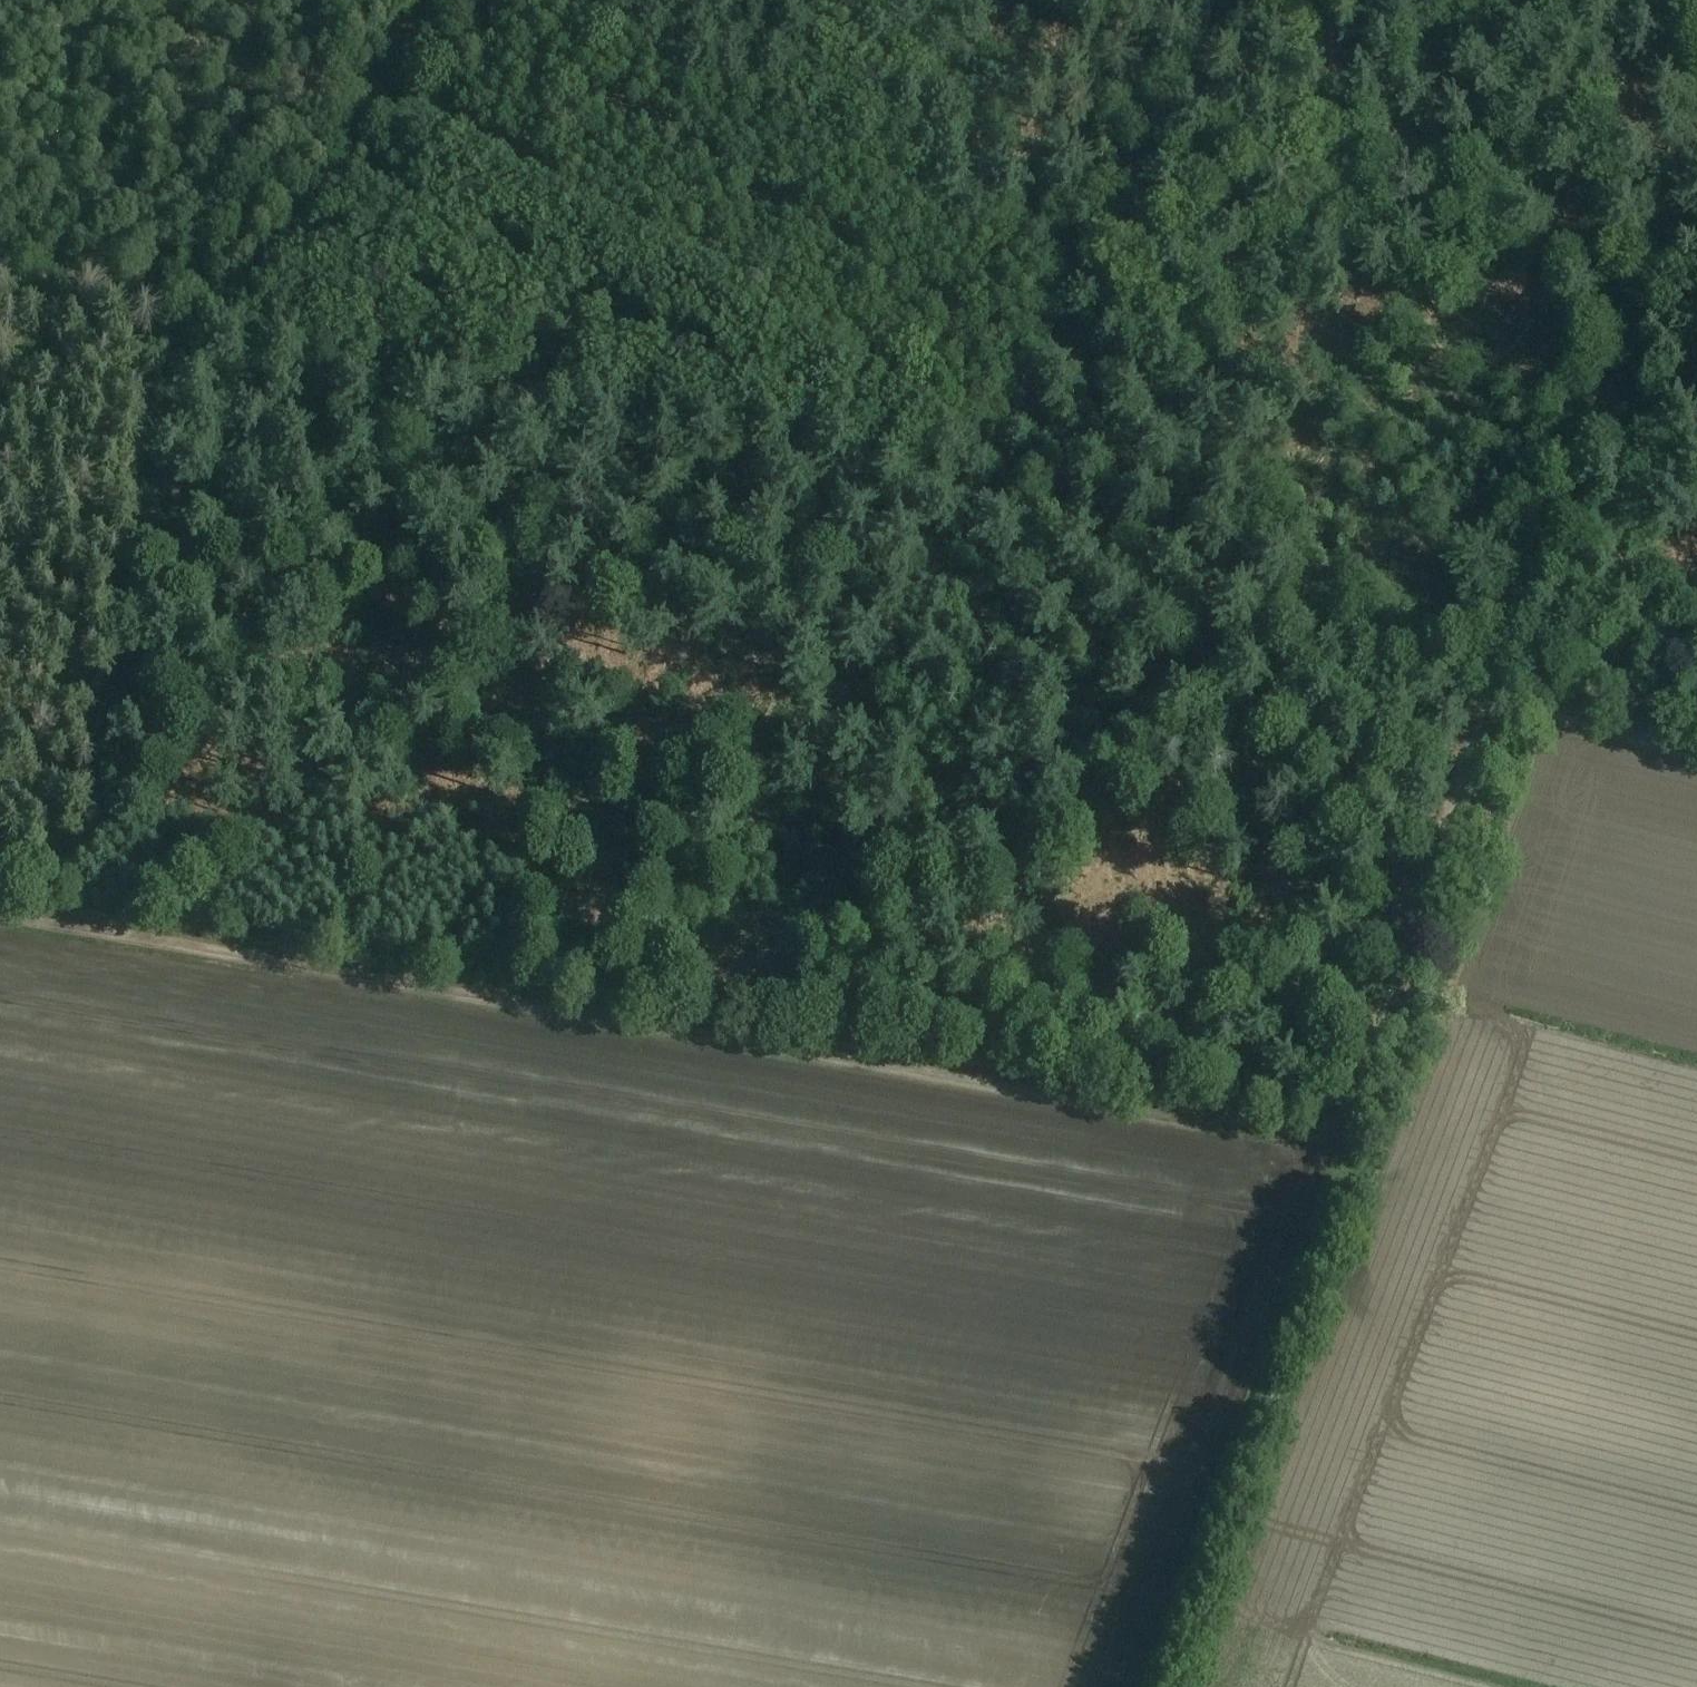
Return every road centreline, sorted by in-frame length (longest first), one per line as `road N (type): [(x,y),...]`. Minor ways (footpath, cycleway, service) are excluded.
road 1 (track): [(0,918),(1334,1142),(1495,697),(1696,176)]
road 2 (track): [(182,297),(232,303),(255,292),(434,0)]
road 3 (track): [(1495,697),(1696,750)]
road 4 (track): [(182,297),(0,266)]

